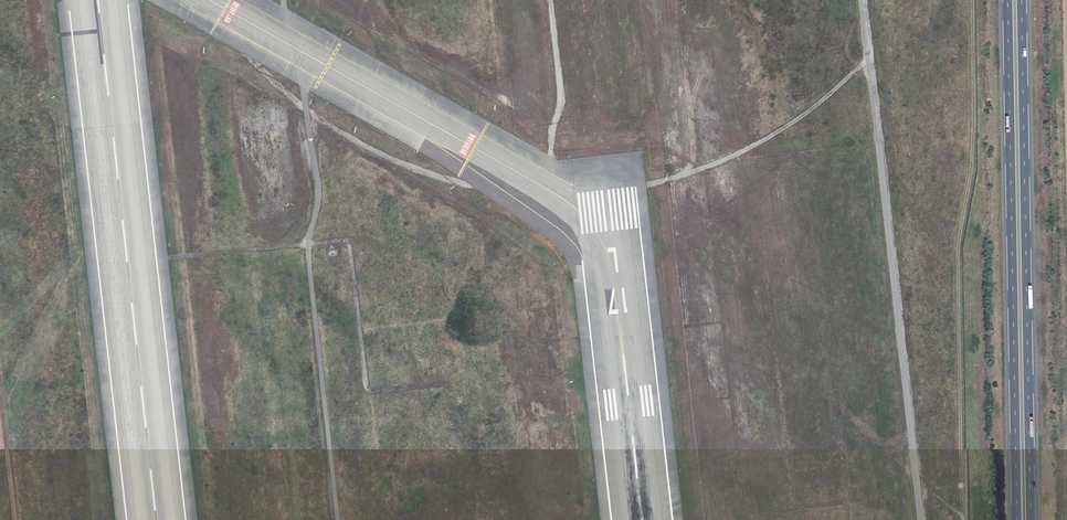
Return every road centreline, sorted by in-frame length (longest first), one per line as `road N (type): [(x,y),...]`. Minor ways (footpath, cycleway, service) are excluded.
road 1 (motorway): [(1008,0),(1017,519)]
road 2 (motorway): [(1031,519),(1022,0)]

